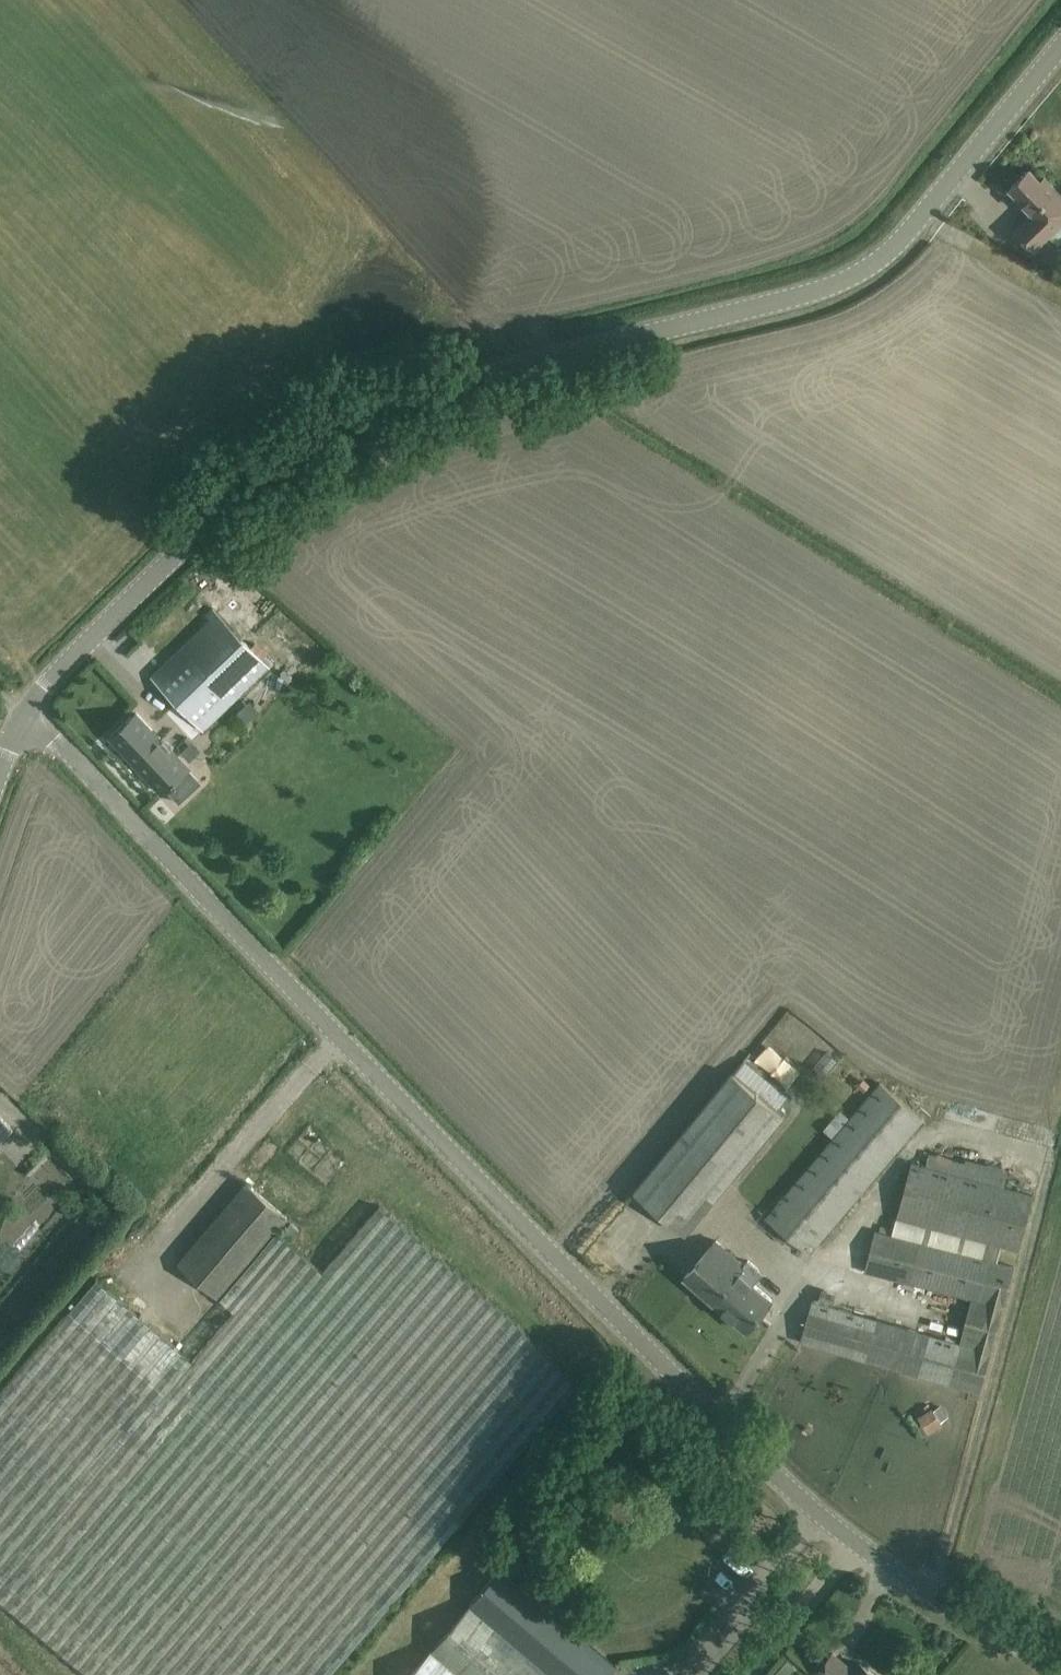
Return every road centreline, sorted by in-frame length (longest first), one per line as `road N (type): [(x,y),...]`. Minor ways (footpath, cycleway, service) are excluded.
road 1 (tertiary): [(1053,1674),(892,1582),(799,1507),(25,713)]
road 2 (tertiary): [(25,713),(283,469),(369,417),(506,365),(841,282),(915,235),(1060,56)]

